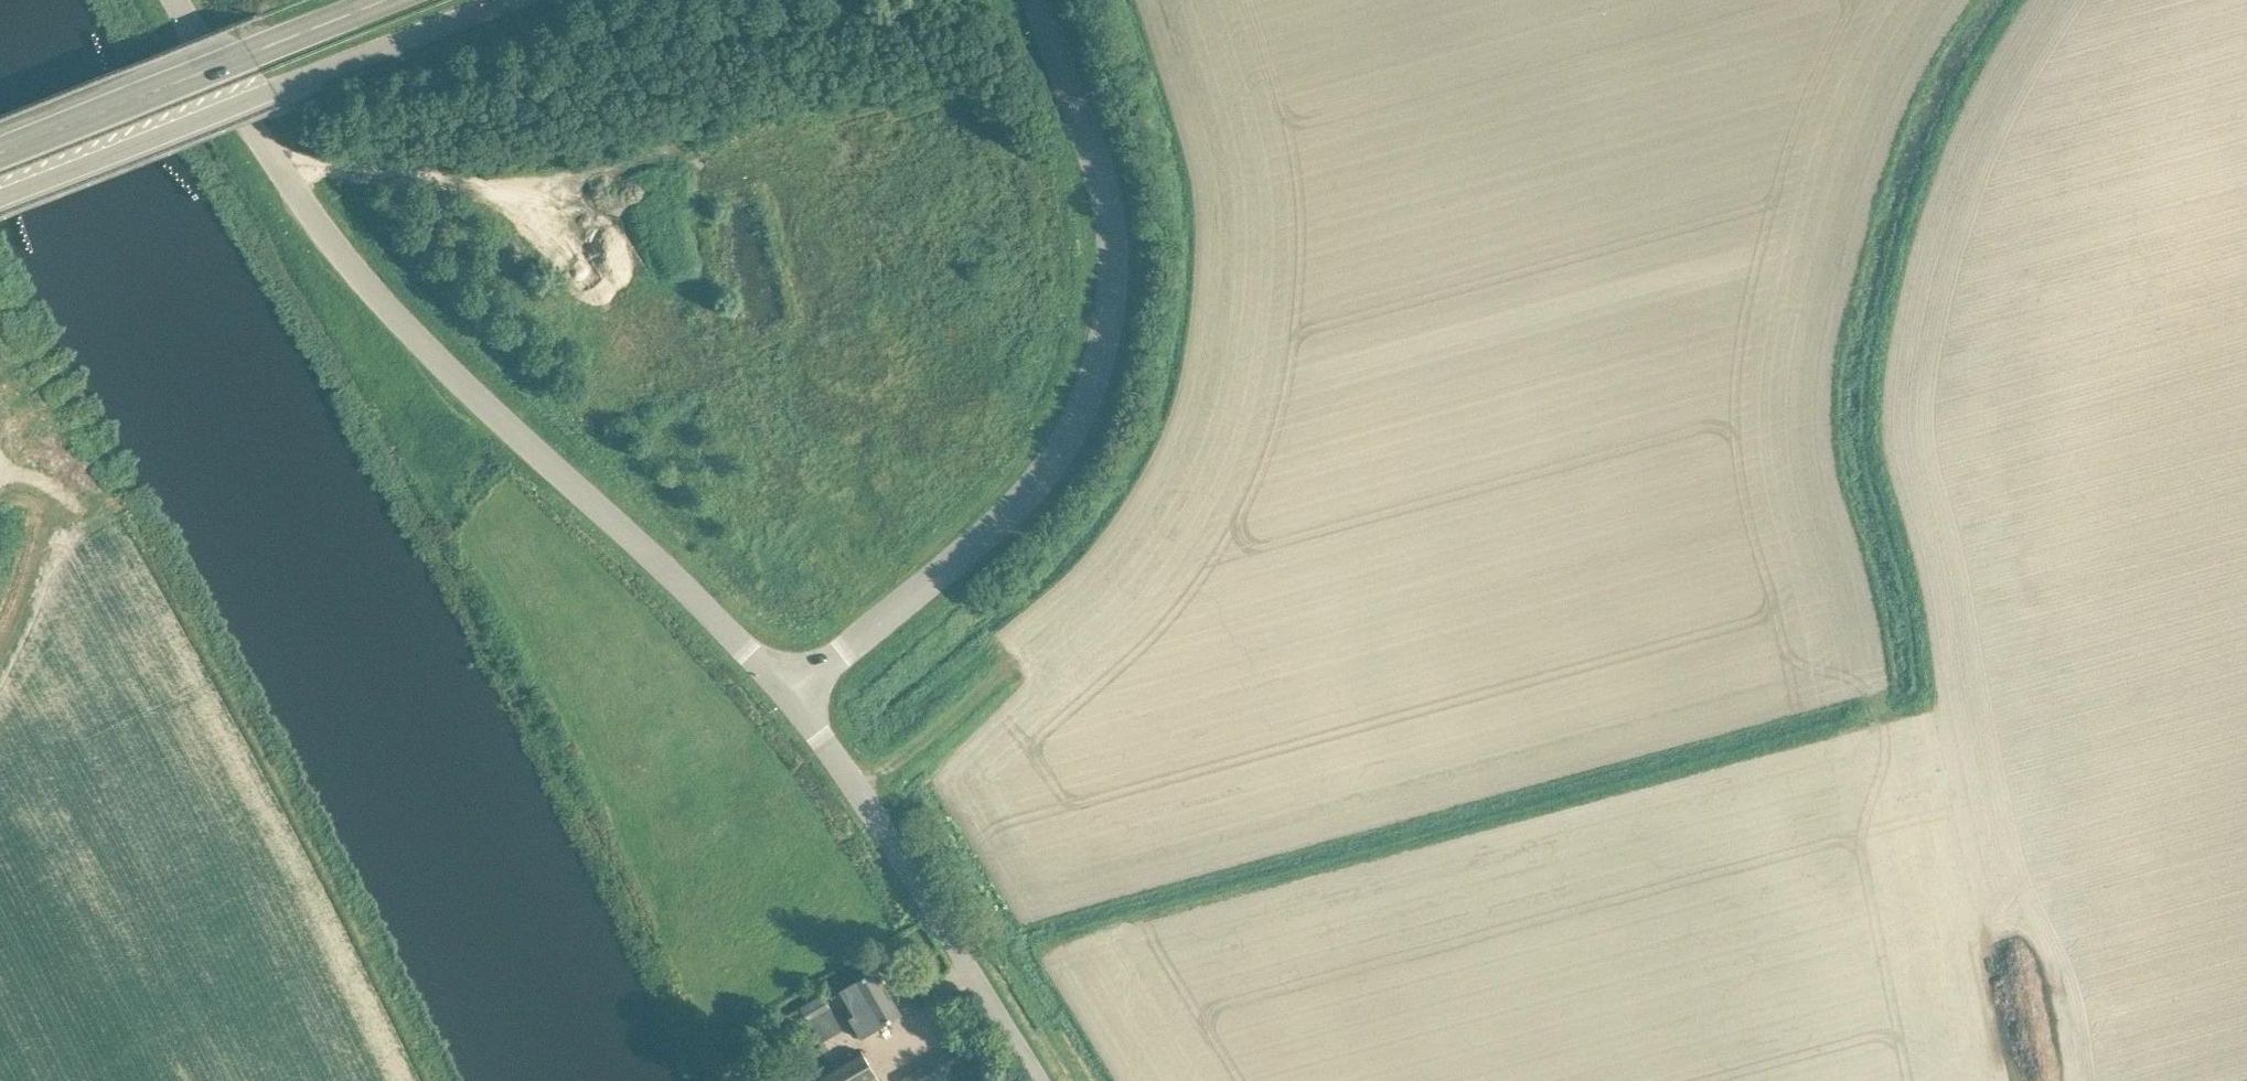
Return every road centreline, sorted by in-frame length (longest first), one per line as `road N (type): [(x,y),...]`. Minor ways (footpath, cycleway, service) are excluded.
road 1 (unclassified): [(789,690),(370,289),(285,178),(174,0)]
road 2 (unclassified): [(789,690),(1031,490),(1074,427),(1093,379),(1105,334),(1113,232),(1034,0)]
road 3 (unclassified): [(0,197),(511,0)]
road 4 (unclassified): [(1038,1080),(789,690)]
road 5 (secondary): [(0,151),(384,0)]

